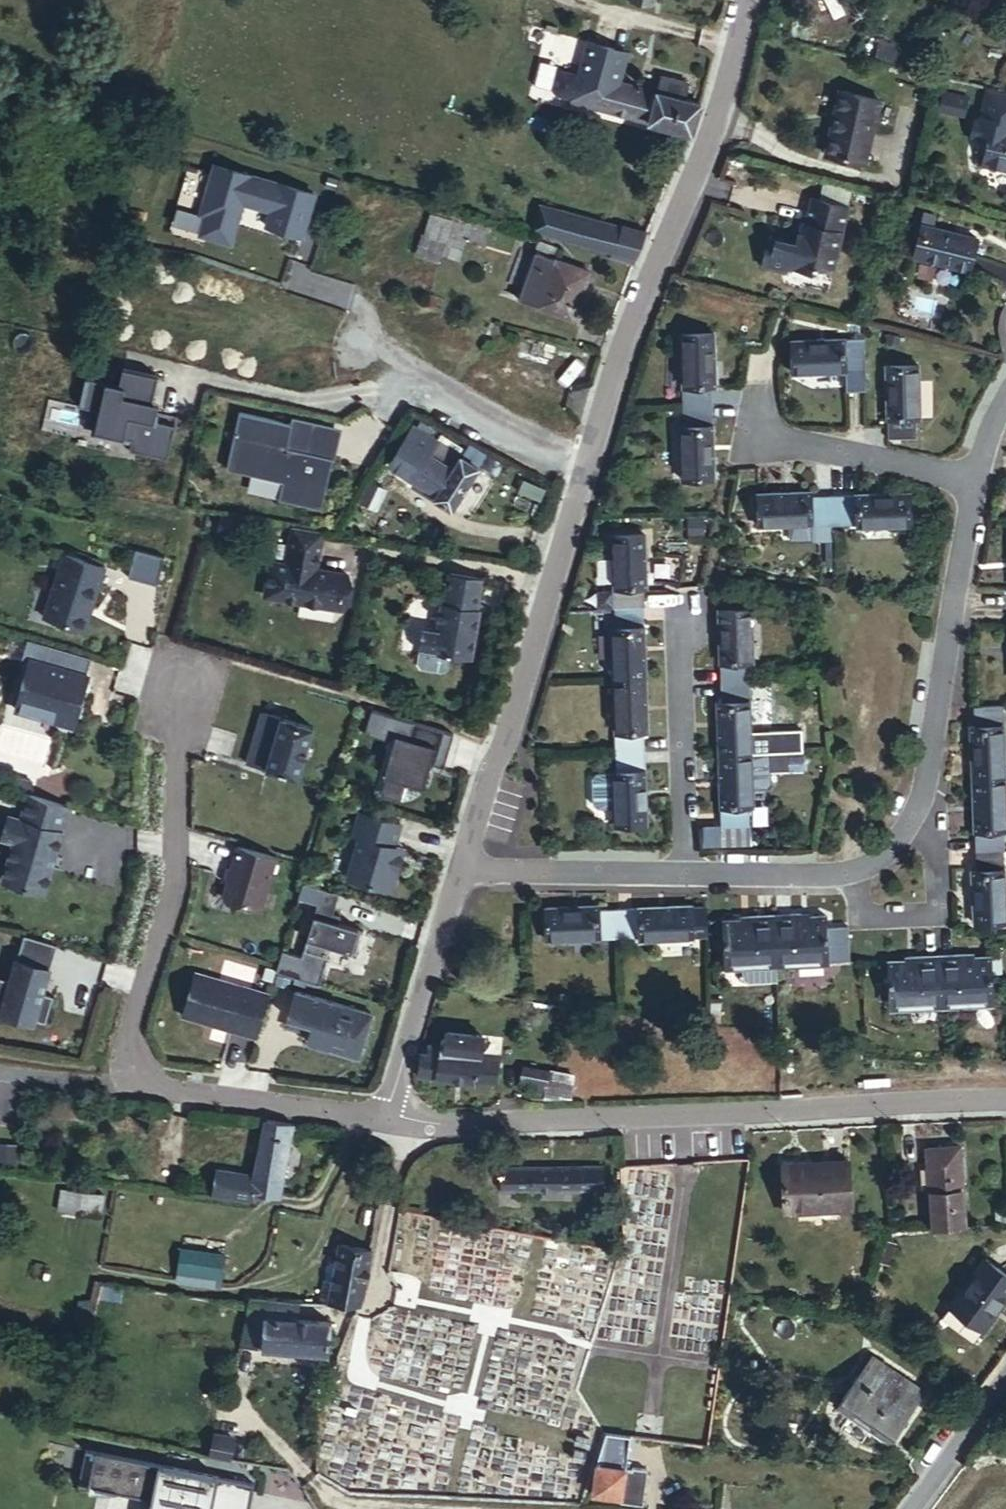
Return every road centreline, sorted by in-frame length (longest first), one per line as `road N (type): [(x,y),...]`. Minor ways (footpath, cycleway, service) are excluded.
road 1 (residential): [(186,671),(175,888),(131,1054),(152,1087),(392,1123)]
road 2 (residential): [(392,1123),(509,1128),(1005,1106)]
road 3 (residential): [(695,883),(837,879),(879,865),(904,833),(928,779),(975,474)]
road 4 (residential): [(756,0),(705,161),(645,292),(586,461)]
road 5 (residential): [(586,461),(463,877)]
road 6 (residential): [(975,474),(763,440),(759,376)]
road 7 (residential): [(695,883),(684,620)]
road 8 (residential): [(463,877),(392,1123)]
road 9 (residential): [(586,461),(371,339)]
road 10 (residential): [(463,877),(695,883)]
road 11 (residential): [(1005,1367),(904,1508)]

